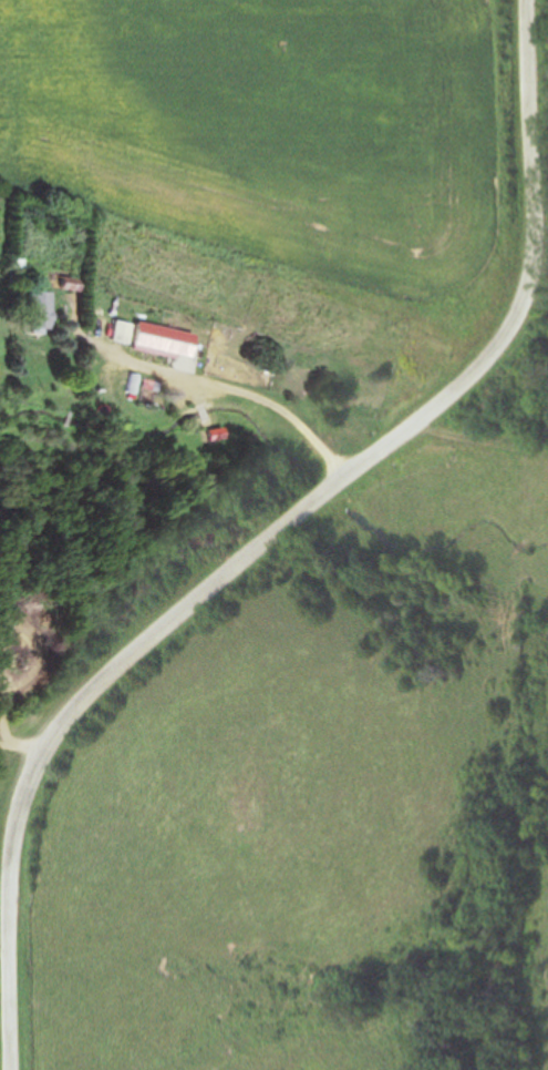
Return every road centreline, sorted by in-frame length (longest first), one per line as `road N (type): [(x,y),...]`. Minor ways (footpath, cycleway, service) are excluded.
road 1 (residential): [(6,1069),(6,856),(17,796),(39,744),(75,696),(184,601),(433,404),(486,353),(514,309),(535,213),(533,0)]

